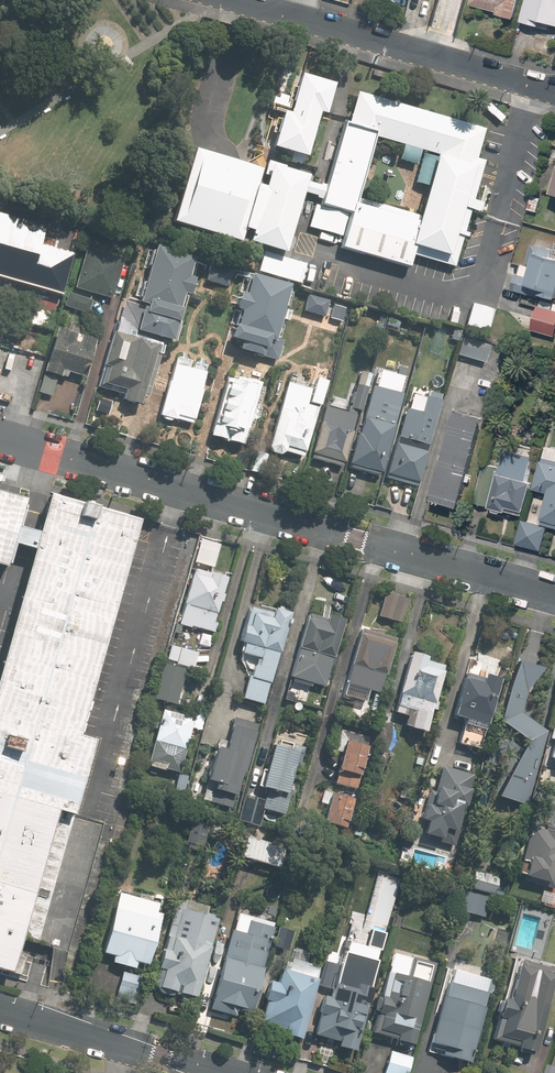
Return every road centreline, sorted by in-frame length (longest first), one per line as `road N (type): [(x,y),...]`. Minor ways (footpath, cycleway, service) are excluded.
road 1 (residential): [(0,439),(554,594)]
road 2 (residential): [(554,93),(237,0)]
road 3 (residential): [(0,1013),(219,1072)]

